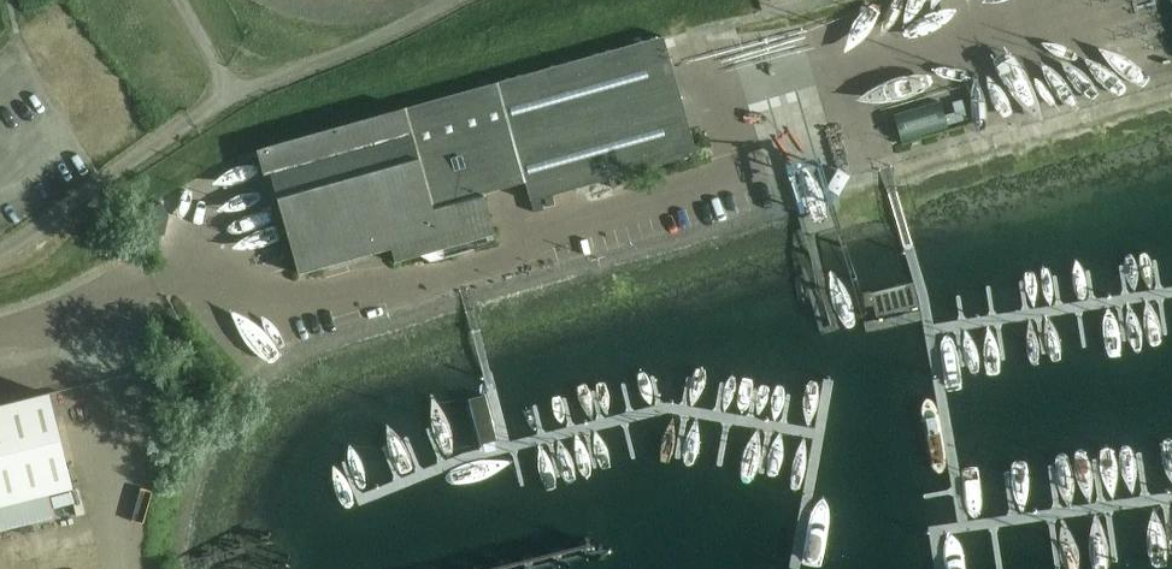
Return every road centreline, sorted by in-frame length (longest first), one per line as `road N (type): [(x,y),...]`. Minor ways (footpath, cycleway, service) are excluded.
road 1 (unclassified): [(0,248),(192,121)]

